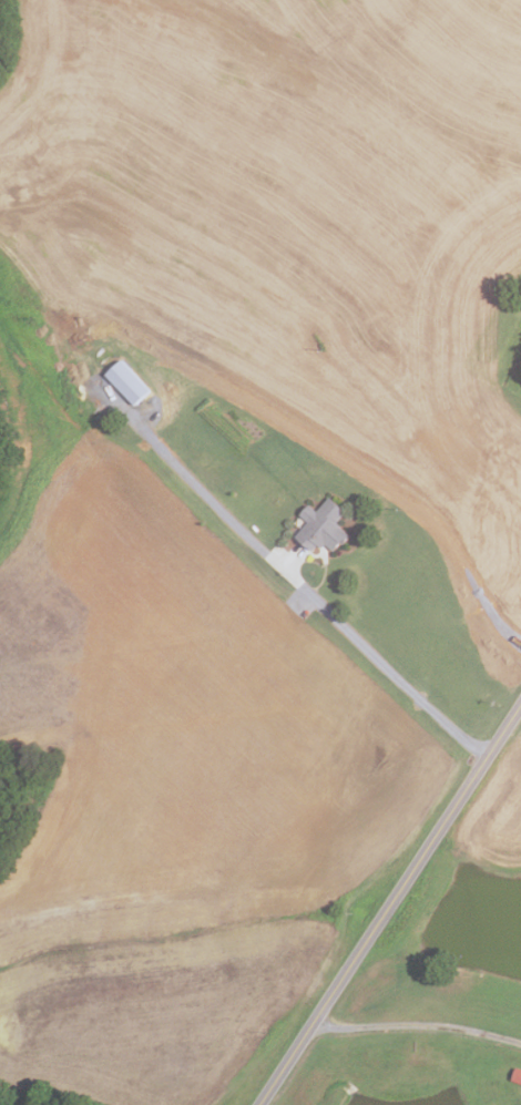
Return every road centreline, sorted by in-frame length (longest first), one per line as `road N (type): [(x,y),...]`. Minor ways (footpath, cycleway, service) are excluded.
road 1 (secondary): [(257,1104),(520,703)]

